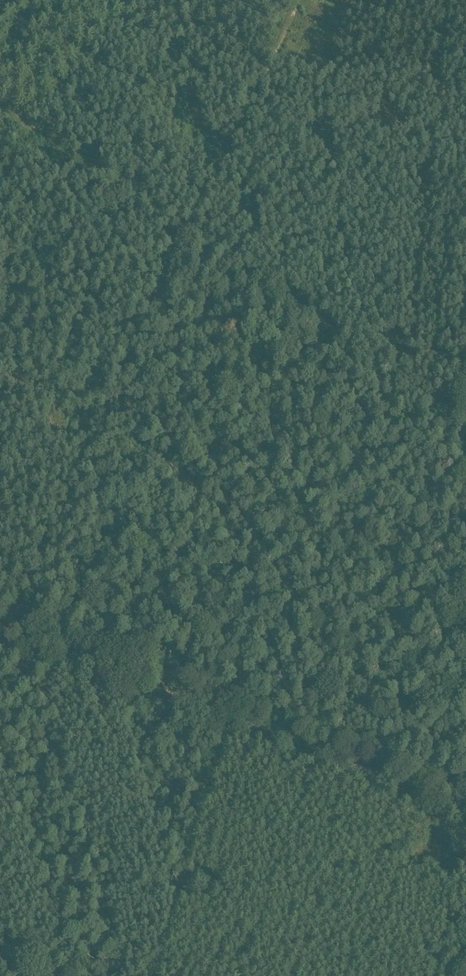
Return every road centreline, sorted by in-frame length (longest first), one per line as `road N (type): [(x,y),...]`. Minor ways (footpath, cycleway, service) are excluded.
road 1 (track): [(0,624),(299,0)]
road 2 (track): [(465,801),(0,615)]

